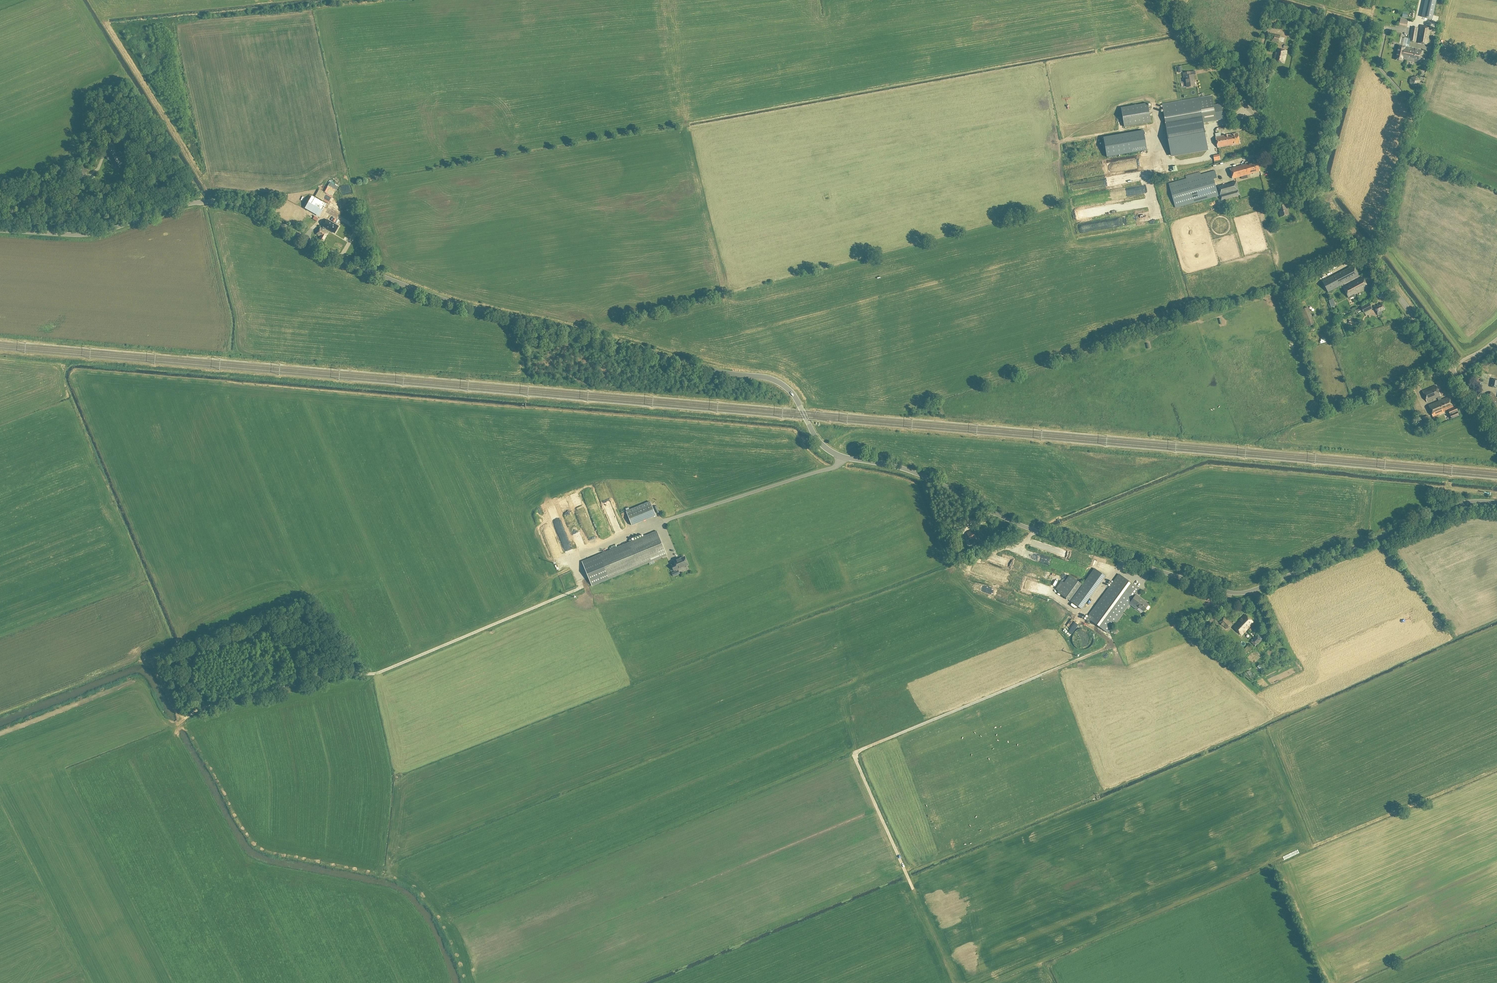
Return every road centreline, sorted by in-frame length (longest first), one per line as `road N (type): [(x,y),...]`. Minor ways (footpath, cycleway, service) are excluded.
road 1 (unclassified): [(1496,502),(1455,505),(1254,590),(1230,592),(1044,534),(906,469),(838,455),(817,438),(793,394),(771,378),(452,302),(339,257),(243,206),(193,203),(88,234),(0,230)]
road 2 (unclassified): [(1496,429),(1166,0)]
road 3 (track): [(1076,945),(1496,768)]

